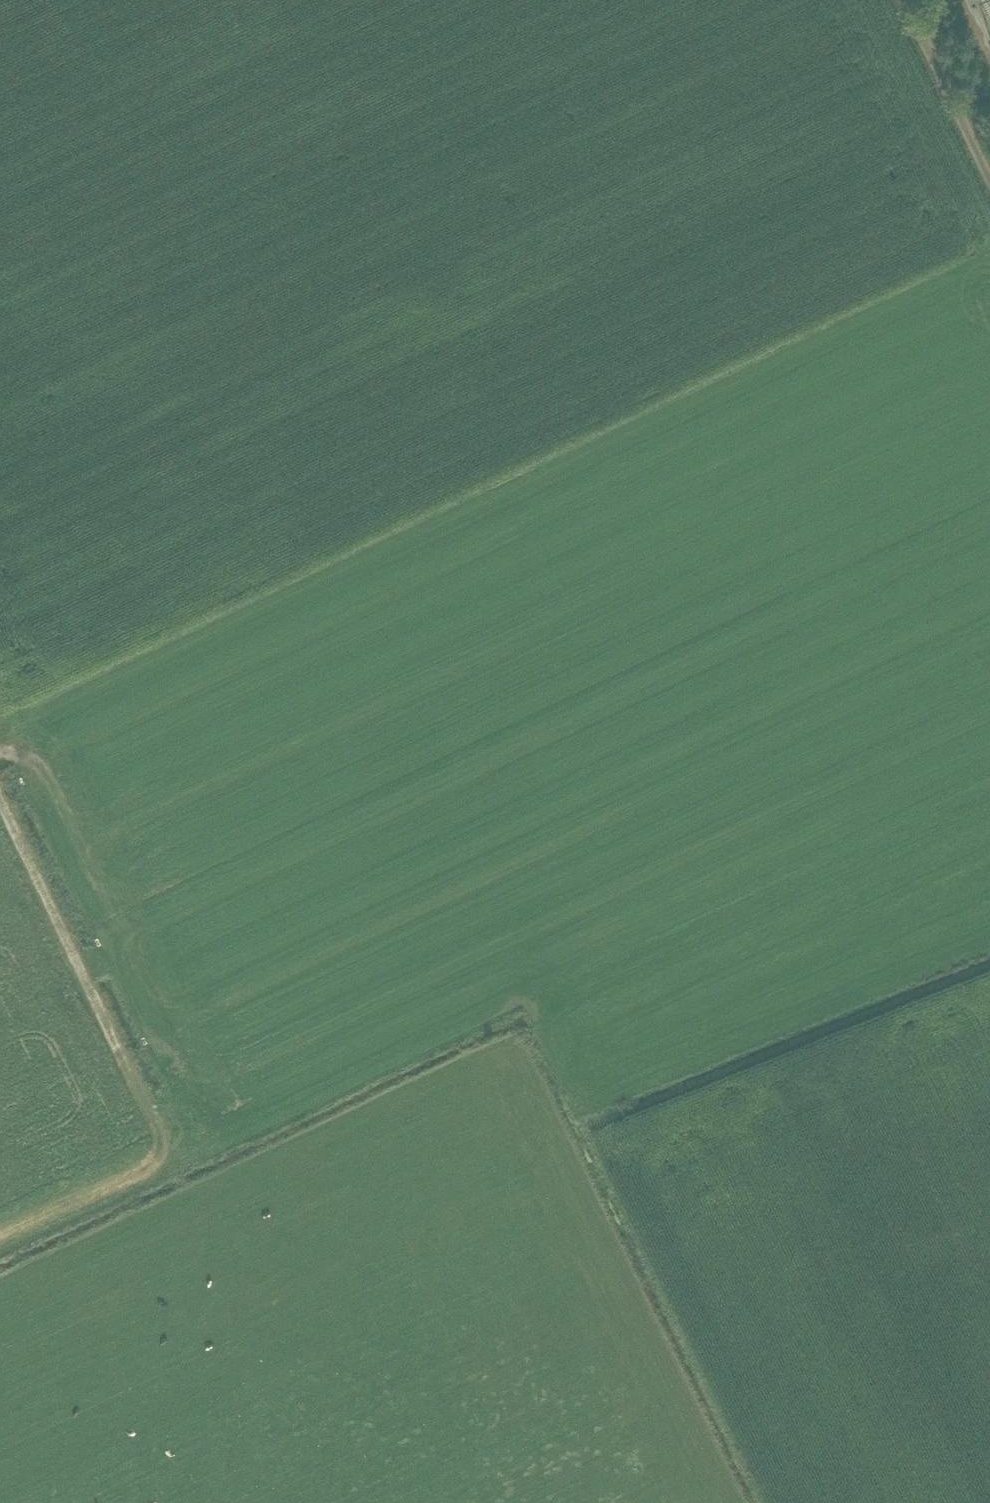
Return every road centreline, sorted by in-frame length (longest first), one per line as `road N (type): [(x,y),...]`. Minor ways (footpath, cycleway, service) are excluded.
road 1 (track): [(989,181),(899,0)]

